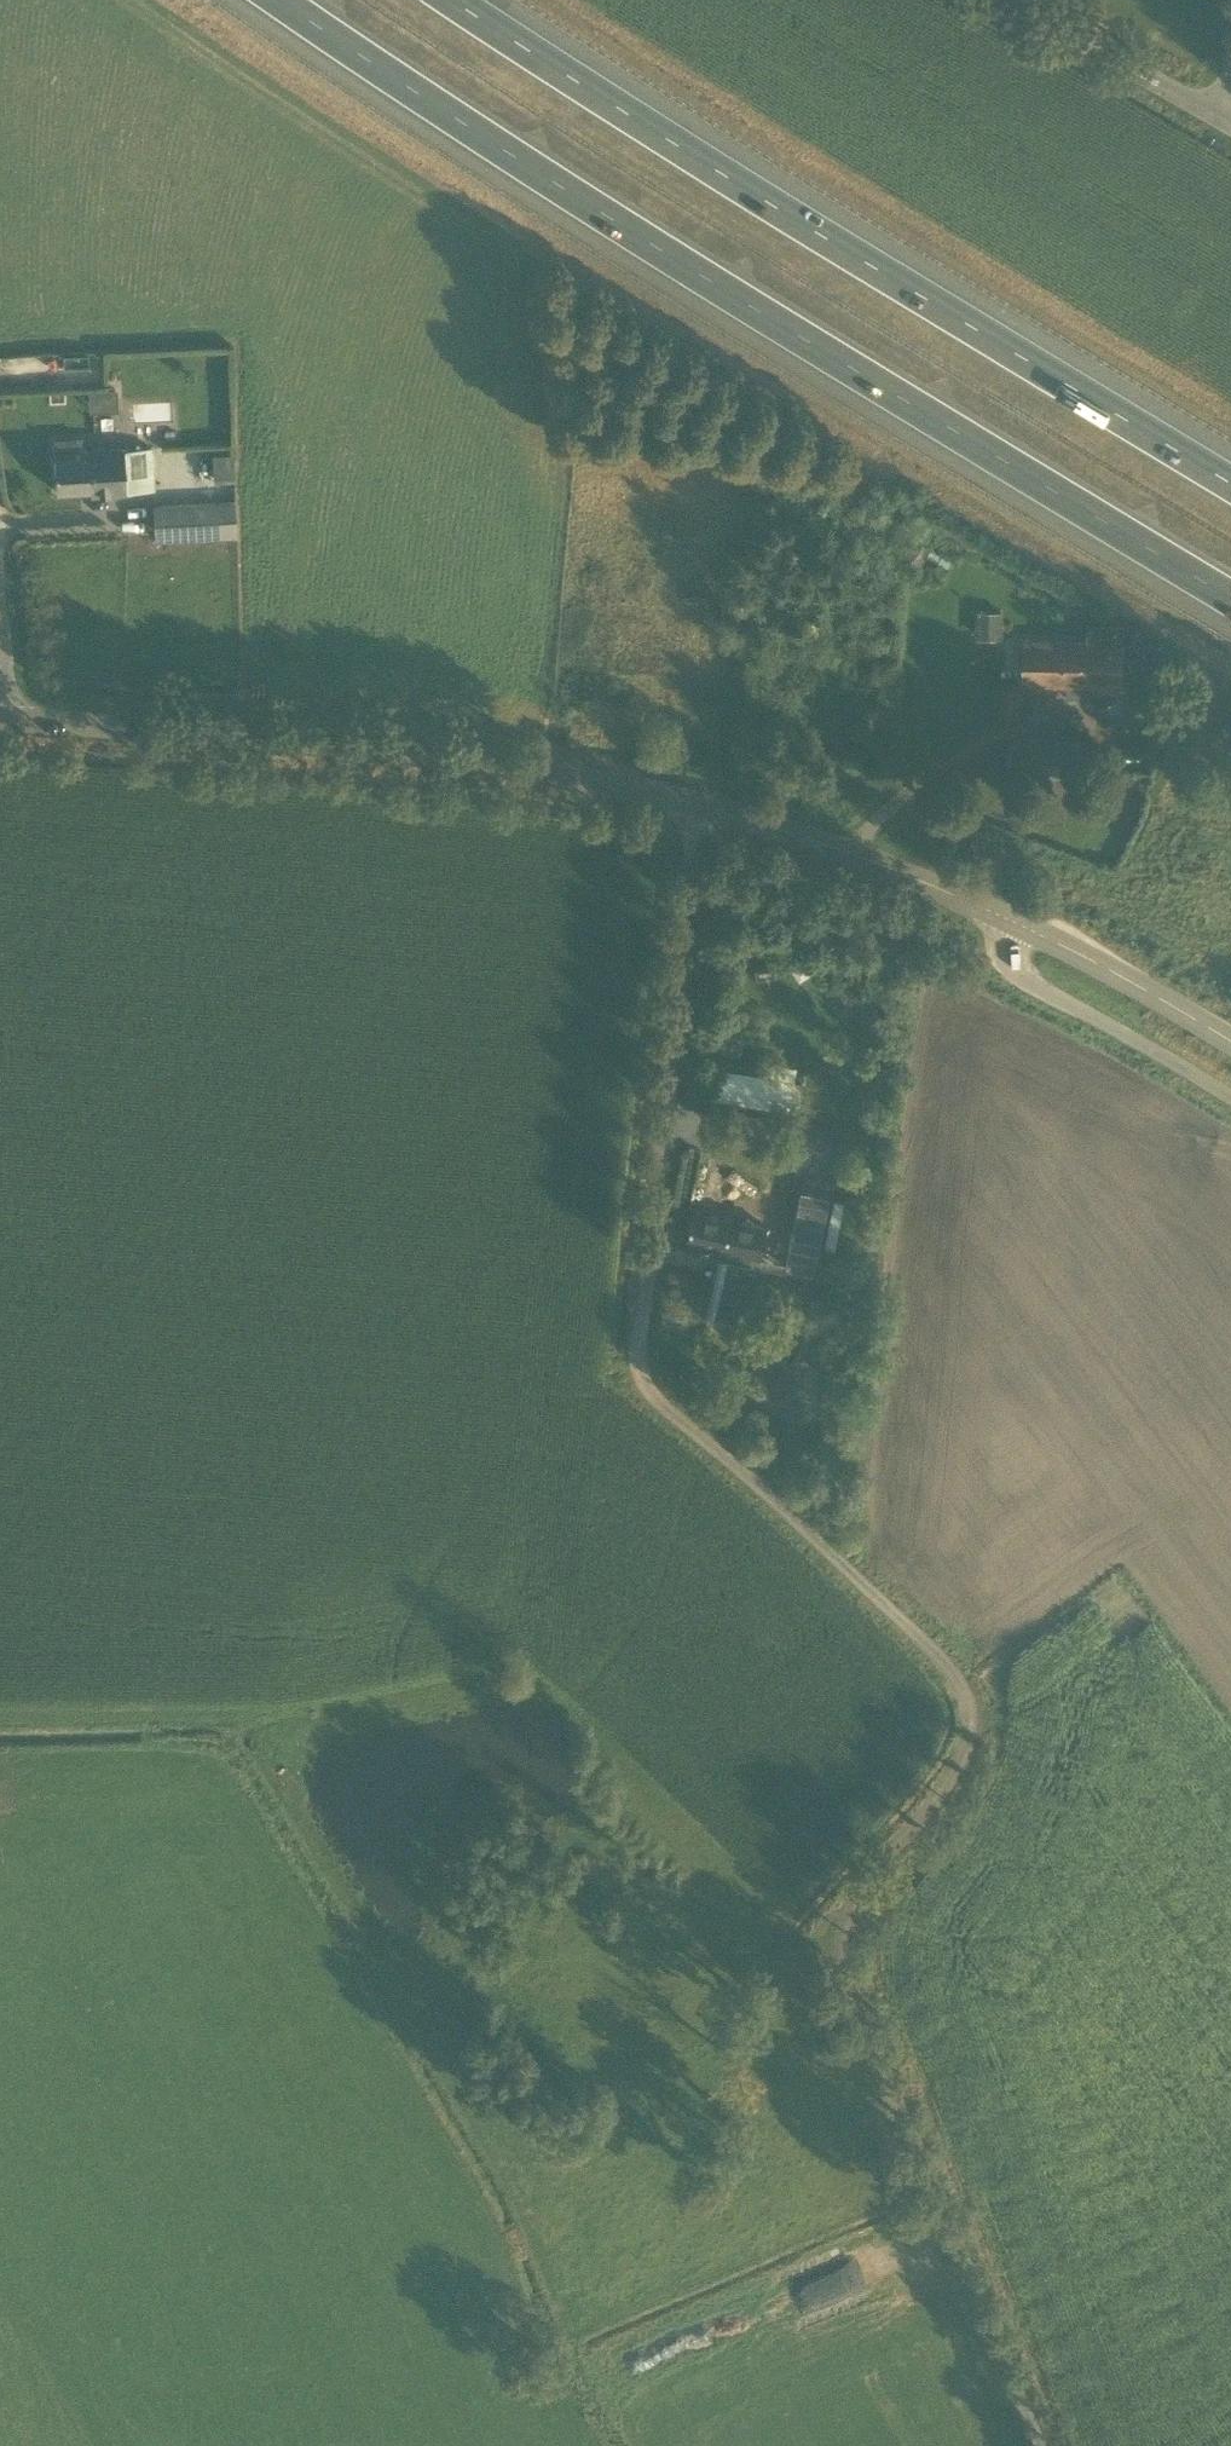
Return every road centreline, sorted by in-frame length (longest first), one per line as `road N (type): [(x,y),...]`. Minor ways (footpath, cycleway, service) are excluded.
road 1 (track): [(1042,2445),(853,1975),(855,1903),(947,1791),(969,1751),(974,1703),(961,1680),(656,1395),(637,1370),(643,1316)]
road 2 (motorway): [(288,0),(978,451),(1230,603)]
road 3 (motorway): [(1230,470),(653,116),(481,0)]
road 4 (unclassified): [(683,800),(455,752),(8,719)]
road 5 (unclassified): [(643,1316),(683,800)]
road 6 (unclassified): [(995,909),(822,842),(683,800)]
road 7 (unclassified): [(995,909),(1007,969),(1230,1103)]
road 8 (unclassified): [(1230,1041),(995,909)]
road 9 (unclassified): [(1218,116),(1005,0)]

